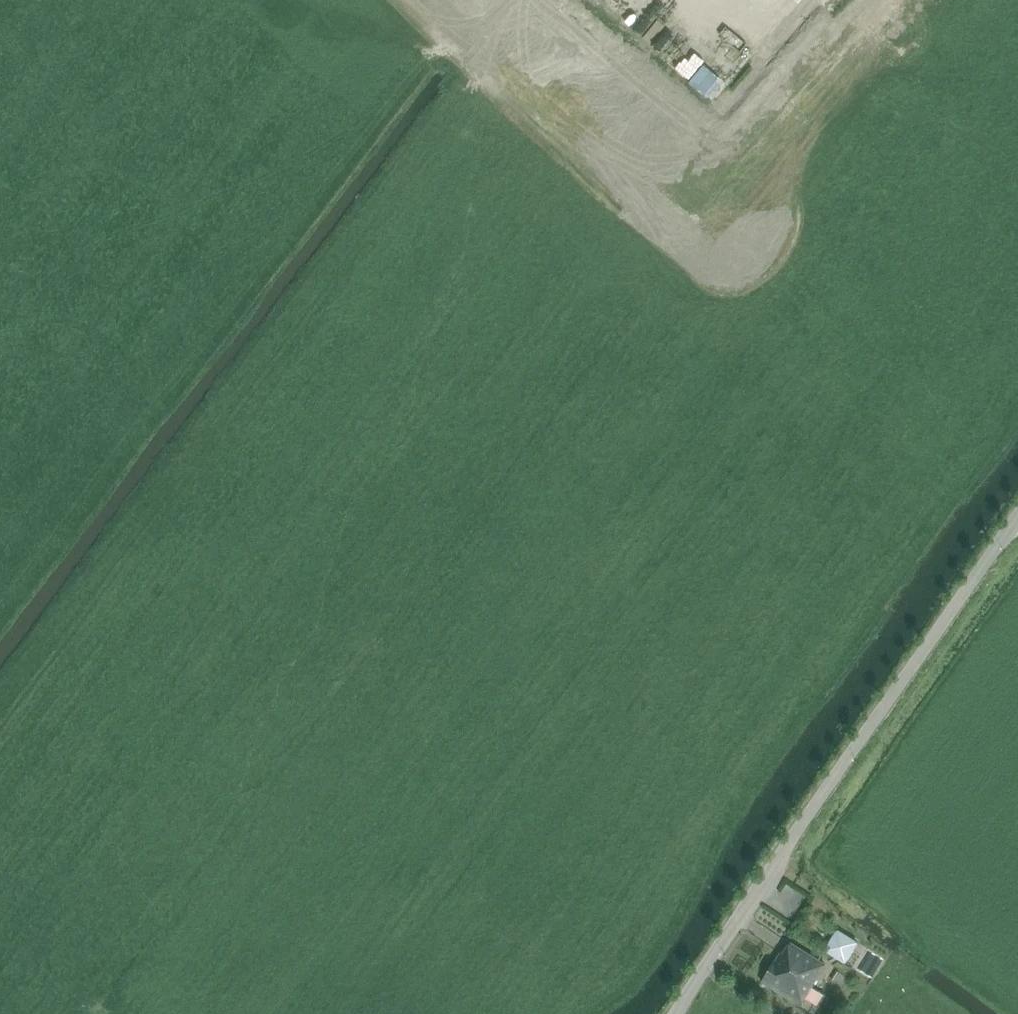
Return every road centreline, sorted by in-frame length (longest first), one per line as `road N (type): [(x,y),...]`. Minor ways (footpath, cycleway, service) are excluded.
road 1 (unclassified): [(678,1013),(1017,517)]

